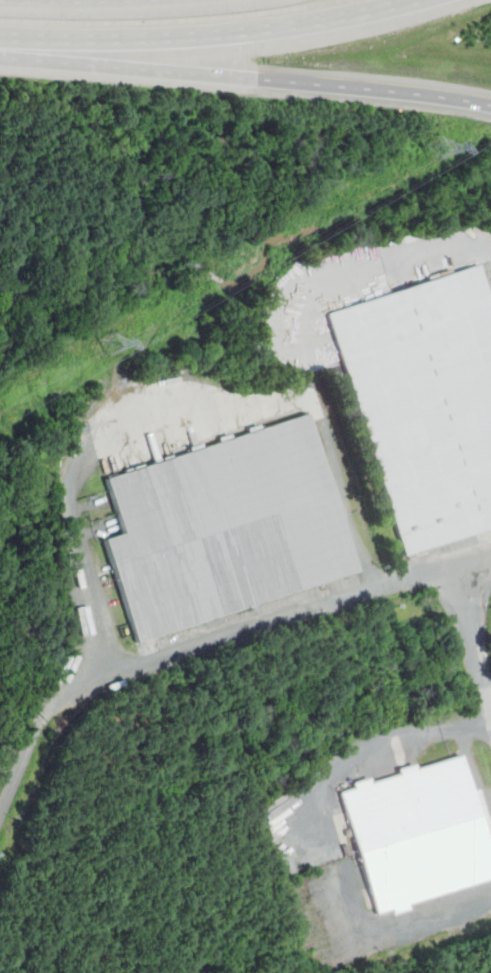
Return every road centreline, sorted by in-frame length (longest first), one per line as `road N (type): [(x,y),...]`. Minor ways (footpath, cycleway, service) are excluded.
road 1 (motorway): [(0,37),(228,32),(409,0)]
road 2 (motorway): [(0,49),(256,78)]
road 3 (motorway): [(256,78),(490,105)]

